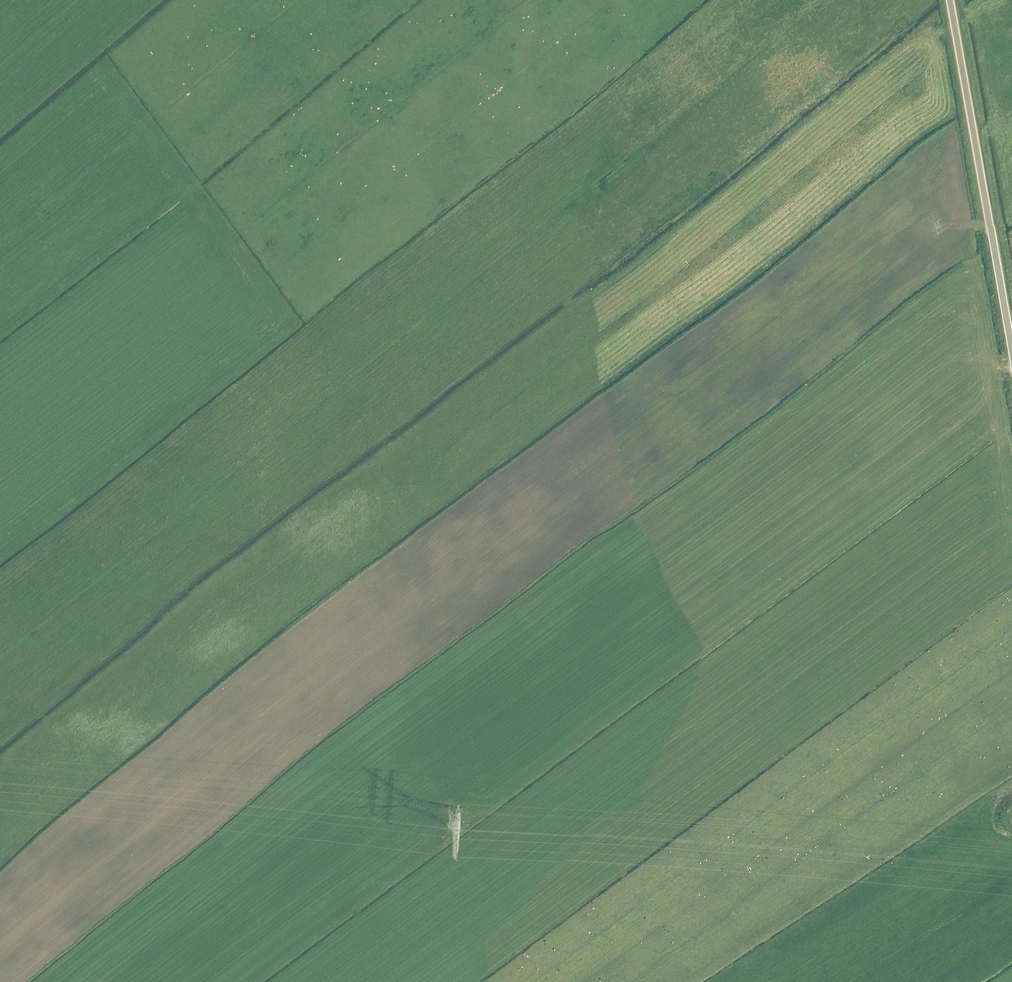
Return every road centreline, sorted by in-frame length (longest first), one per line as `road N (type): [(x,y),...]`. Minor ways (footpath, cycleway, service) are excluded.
road 1 (tertiary): [(1011,354),(950,0)]

